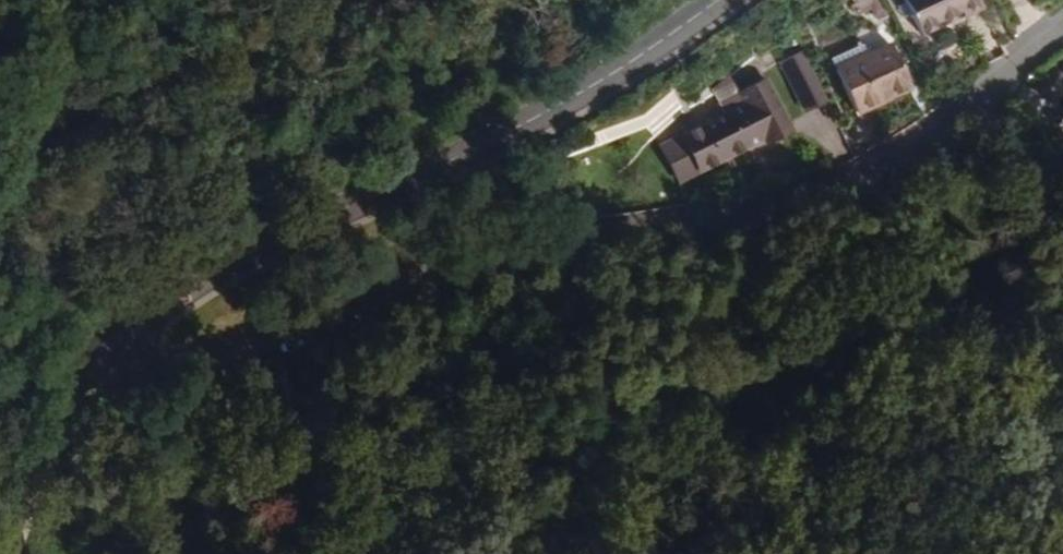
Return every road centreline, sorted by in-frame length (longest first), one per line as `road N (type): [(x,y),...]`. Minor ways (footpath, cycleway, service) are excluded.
road 1 (residential): [(1062,24),(888,149),(798,191),(560,233),(182,360),(90,375)]
road 2 (residential): [(90,375),(165,302),(439,173),(628,63),(717,0)]
road 3 (residential): [(7,553),(41,448),(65,402),(90,375)]
road 4 (track): [(1006,161),(1062,284)]

